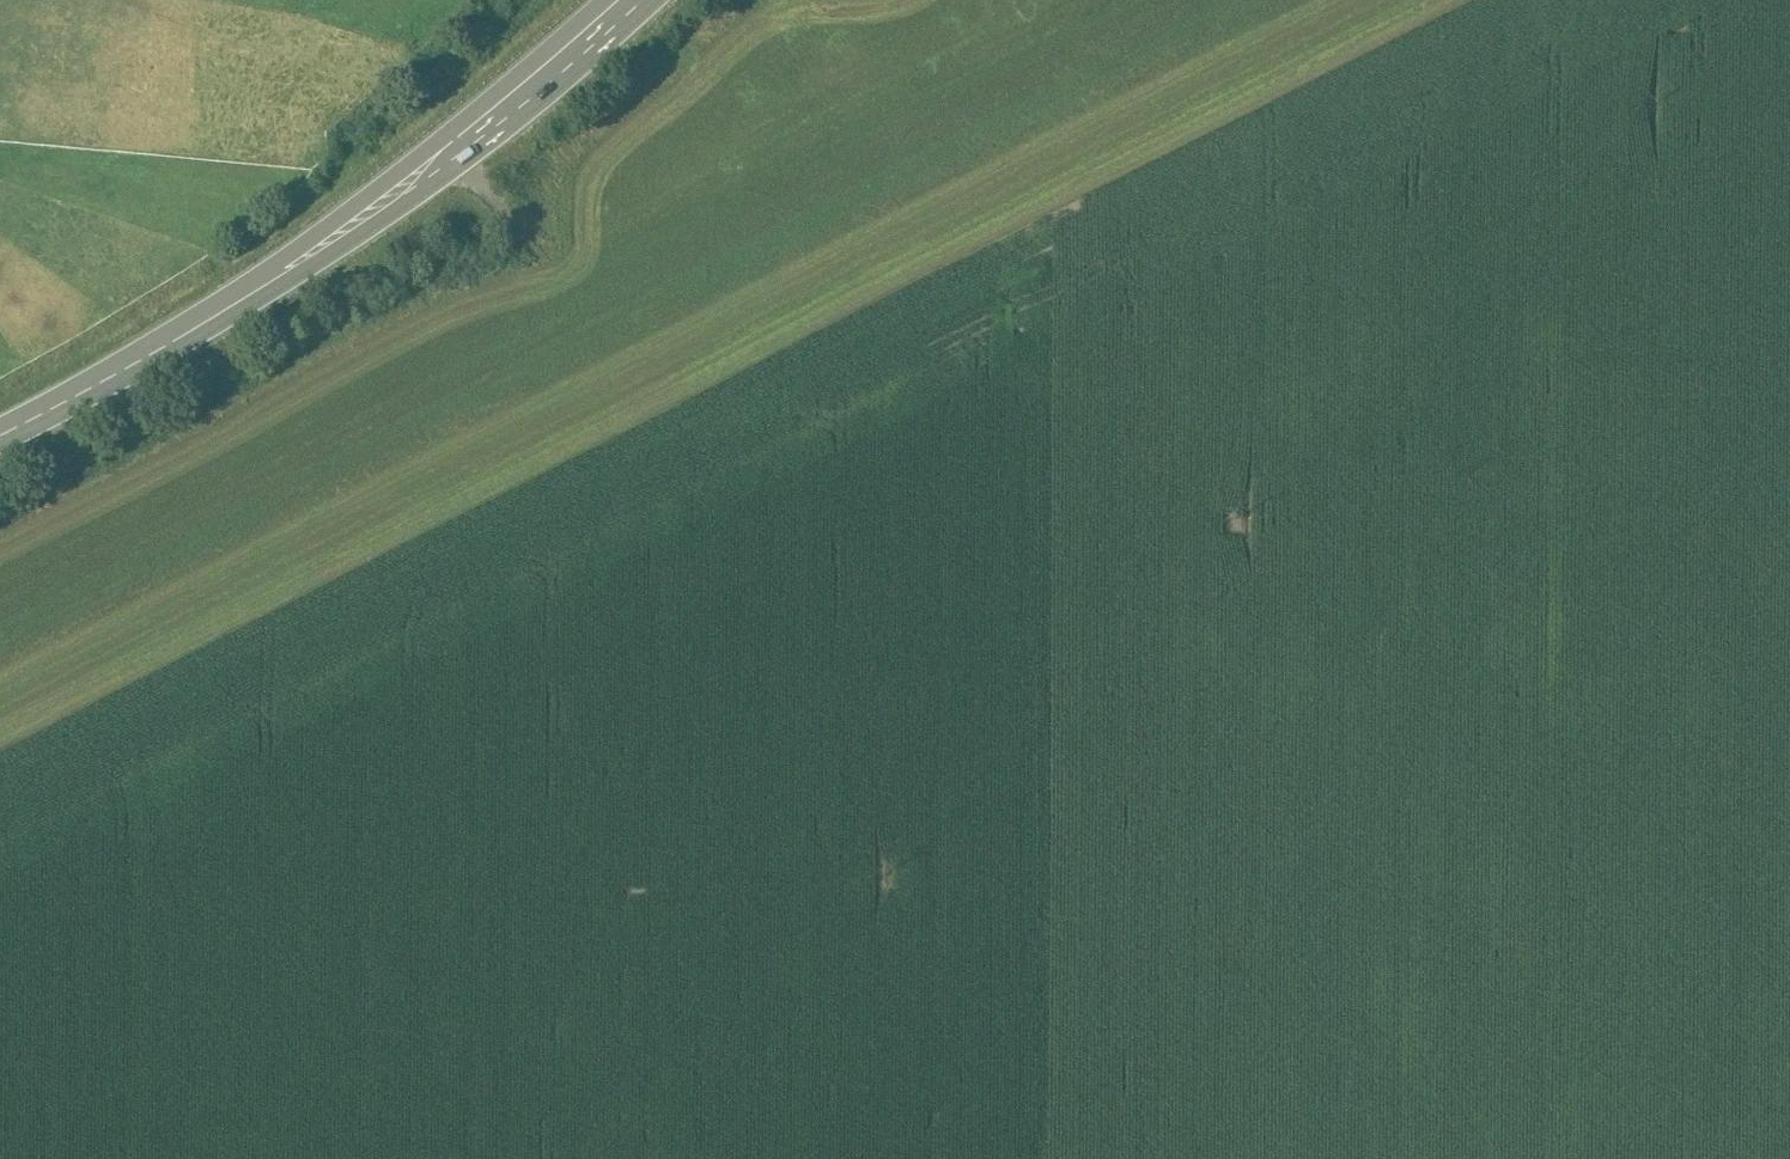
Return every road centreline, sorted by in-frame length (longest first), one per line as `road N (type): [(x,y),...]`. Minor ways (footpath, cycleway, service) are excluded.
road 1 (secondary): [(630,0),(433,169),(305,258),(0,435)]

